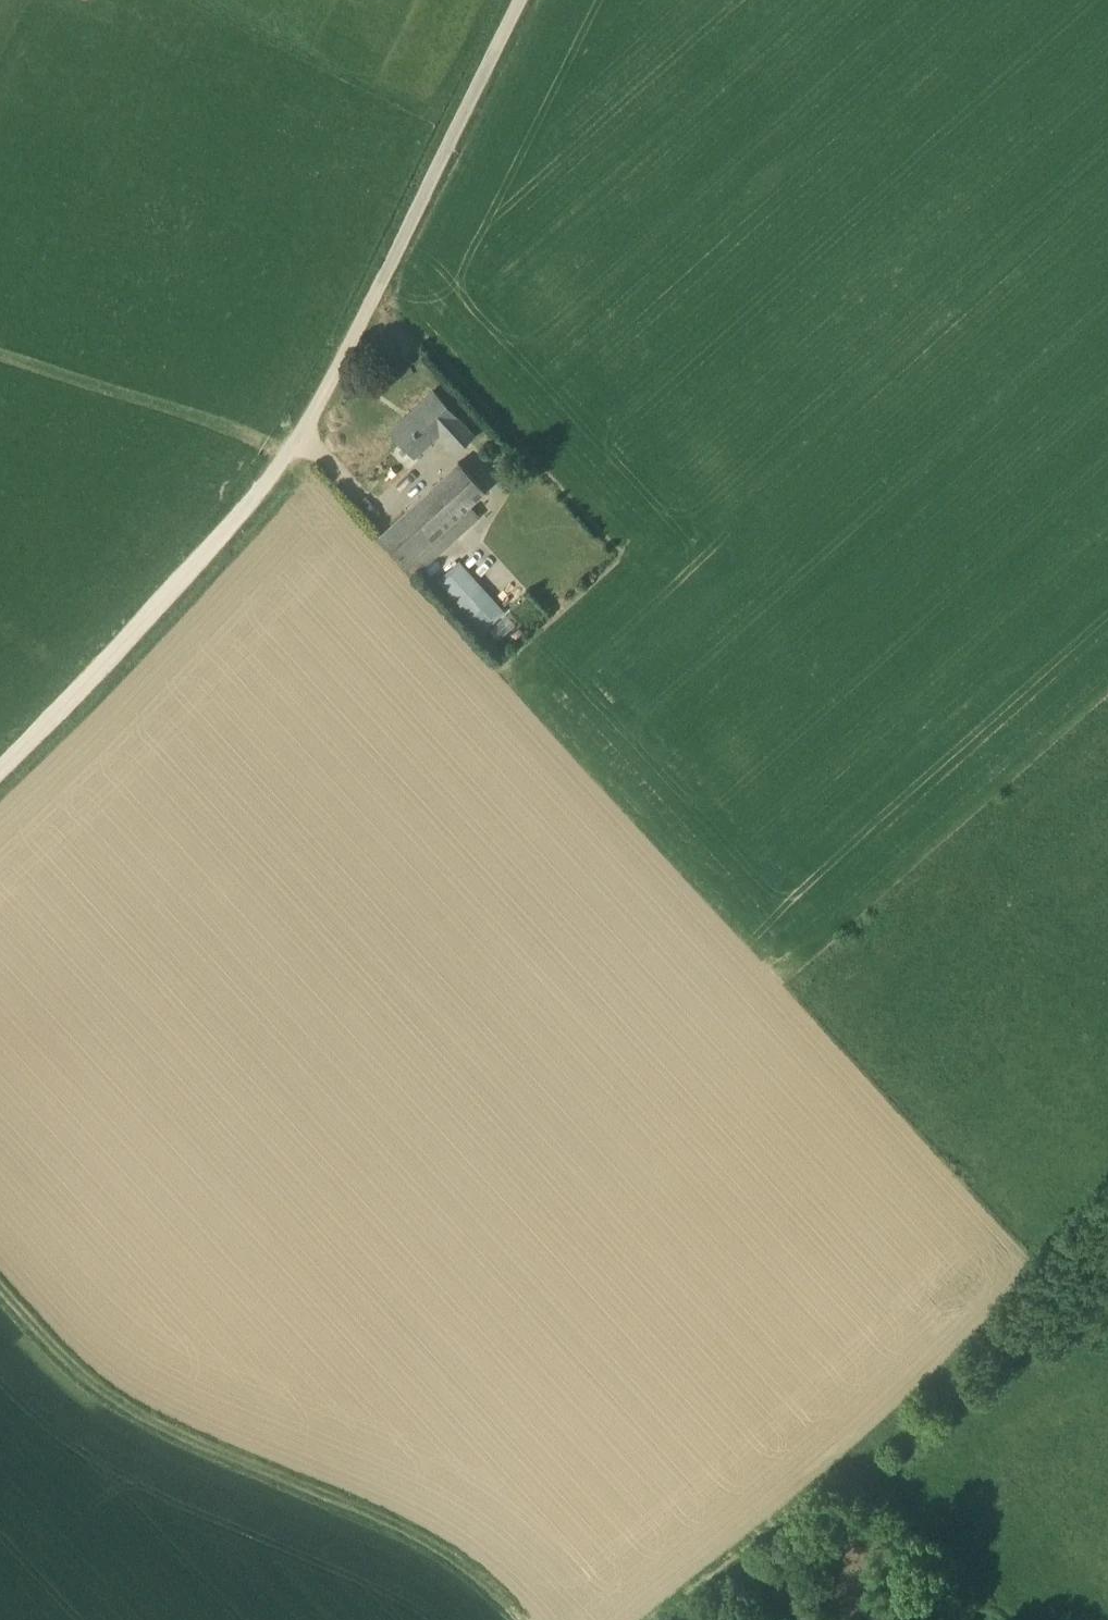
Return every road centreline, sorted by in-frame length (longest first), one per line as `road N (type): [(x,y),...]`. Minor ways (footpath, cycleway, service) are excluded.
road 1 (track): [(512,1619),(434,1548),(152,1429),(90,1388),(0,1291)]
road 2 (unclassified): [(254,508),(318,409),(523,0)]
road 3 (track): [(0,778),(254,508)]

